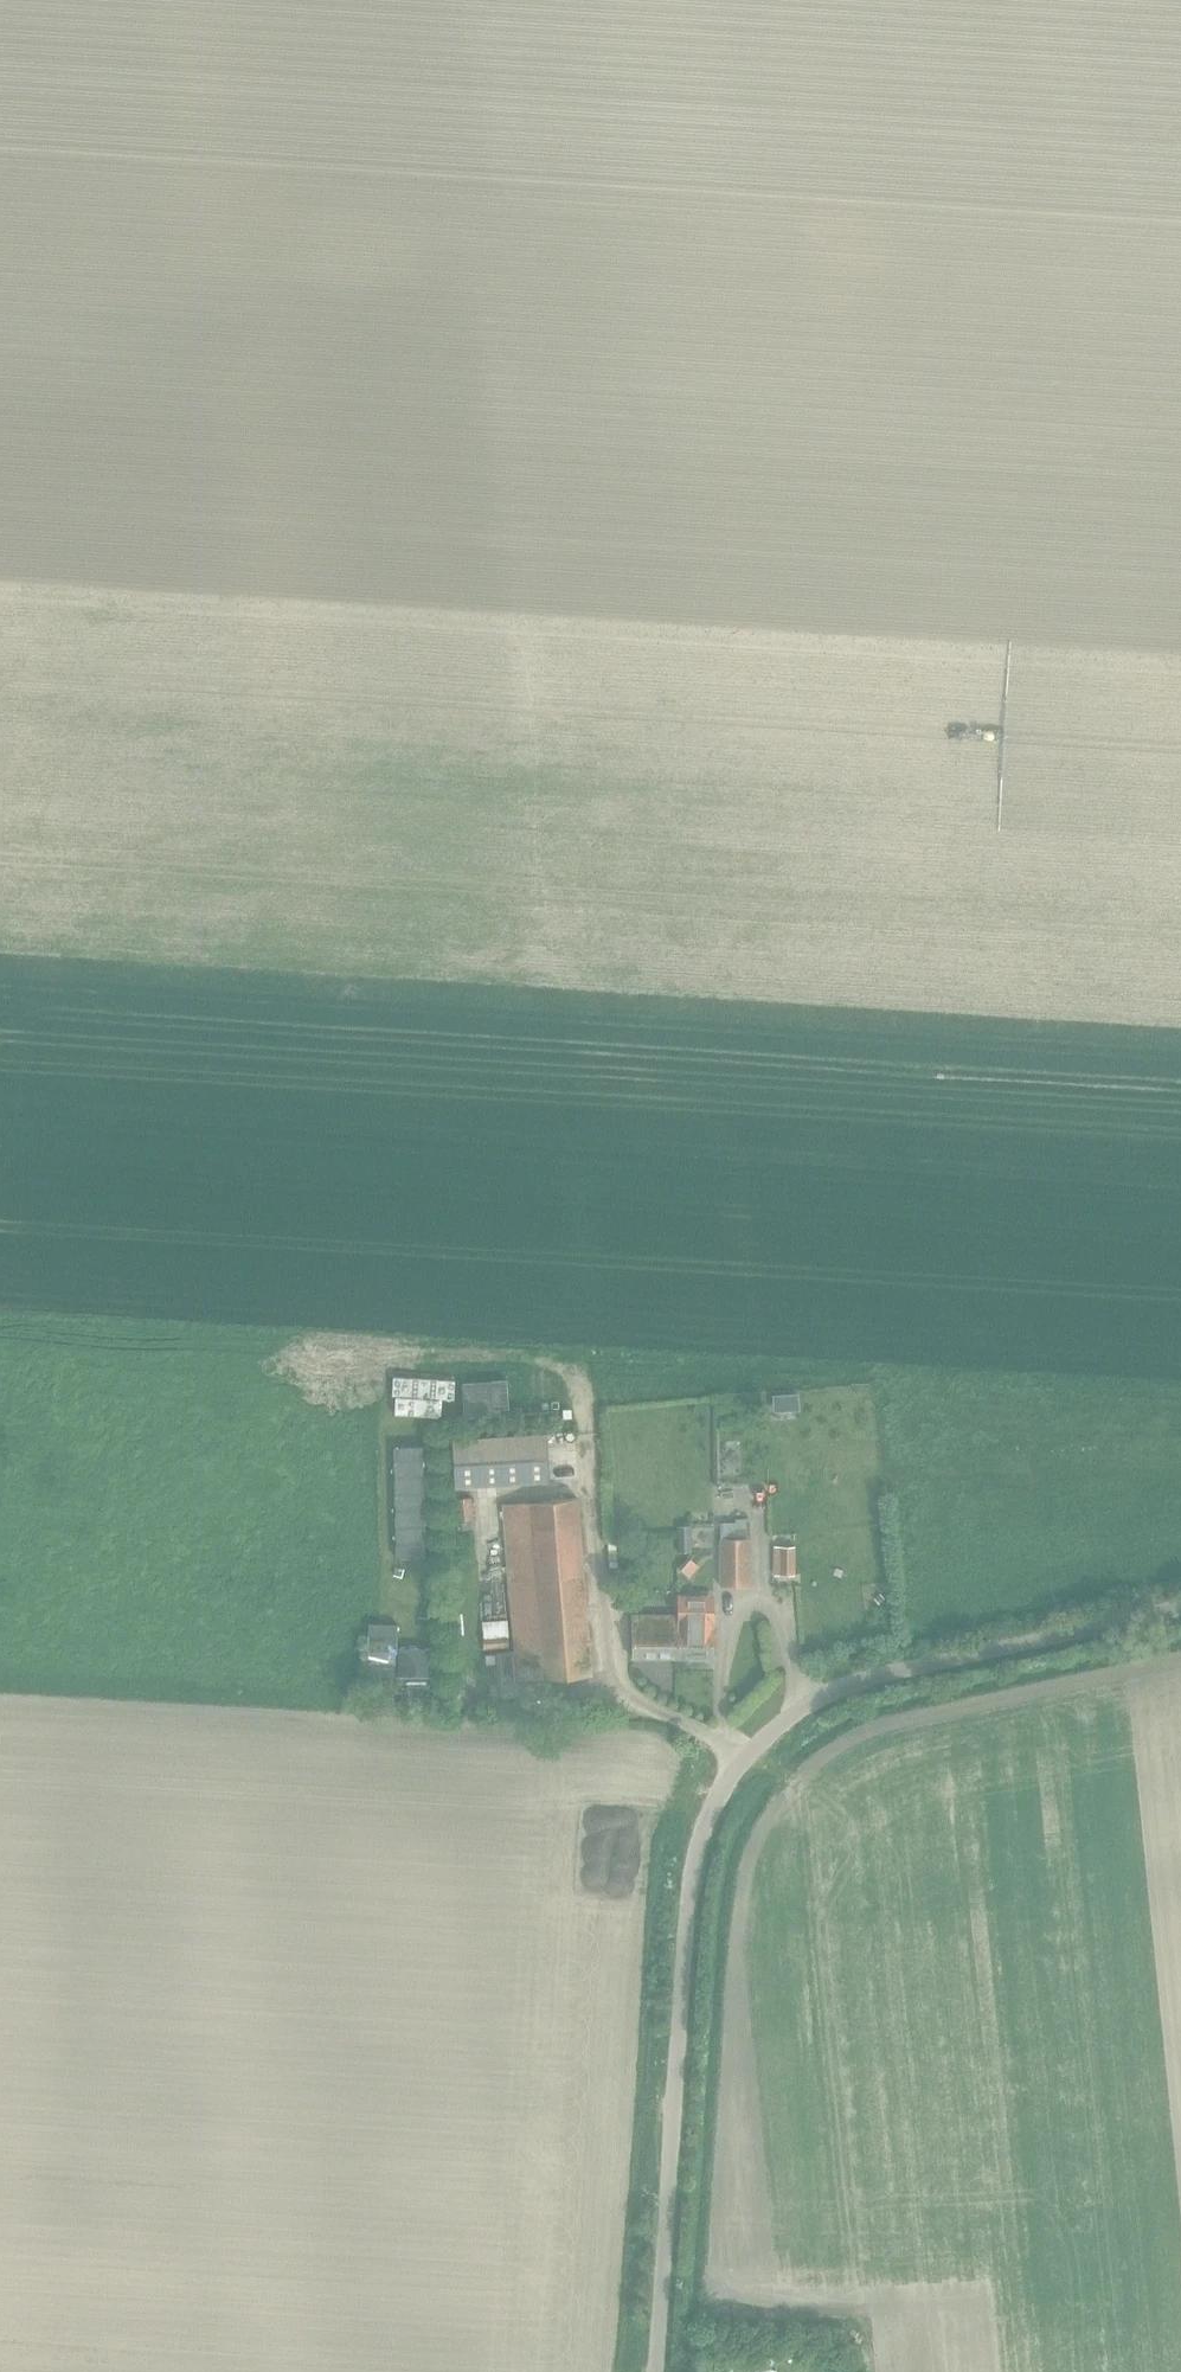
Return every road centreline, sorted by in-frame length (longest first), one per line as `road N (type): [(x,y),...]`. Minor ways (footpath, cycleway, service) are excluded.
road 1 (unclassified): [(656,2371),(683,1947),(703,1824),(741,1754),(803,1702),(1180,1602)]

